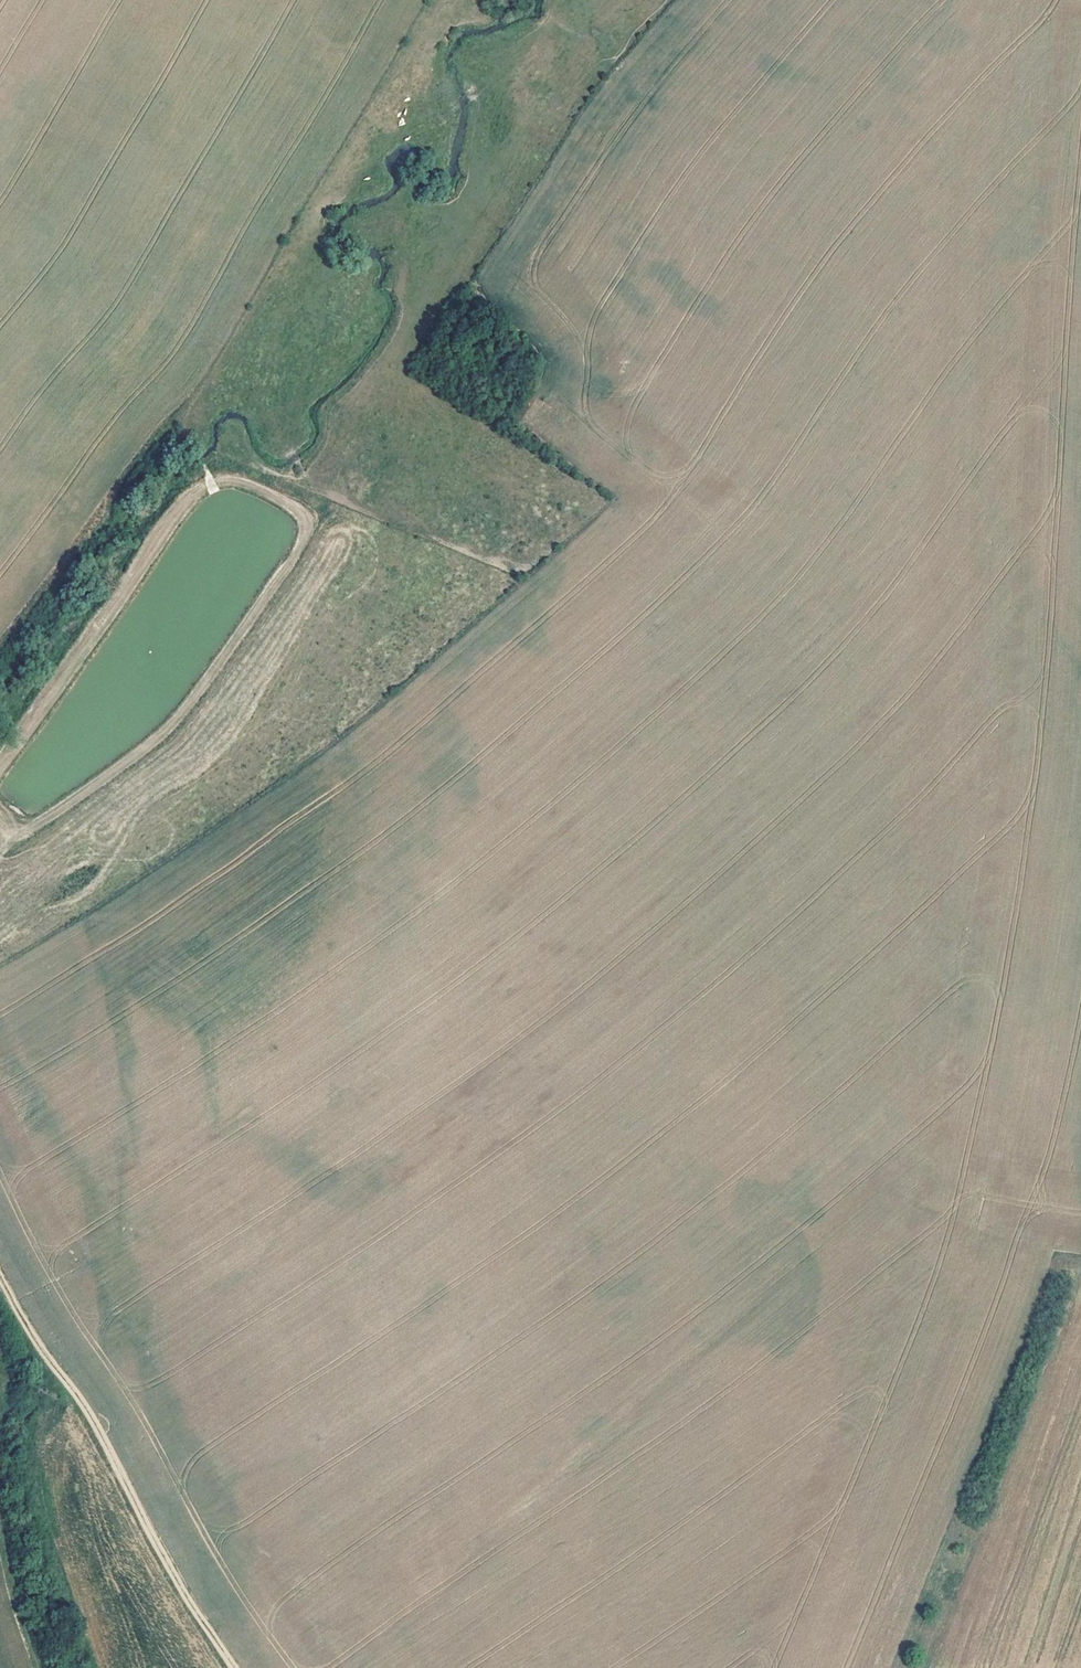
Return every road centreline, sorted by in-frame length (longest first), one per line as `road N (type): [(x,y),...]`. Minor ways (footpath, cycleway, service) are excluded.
road 1 (track): [(238,1667),(160,1549),(85,1405),(30,1333),(0,1277)]
road 2 (track): [(883,1189),(1021,1249),(1080,1262)]

